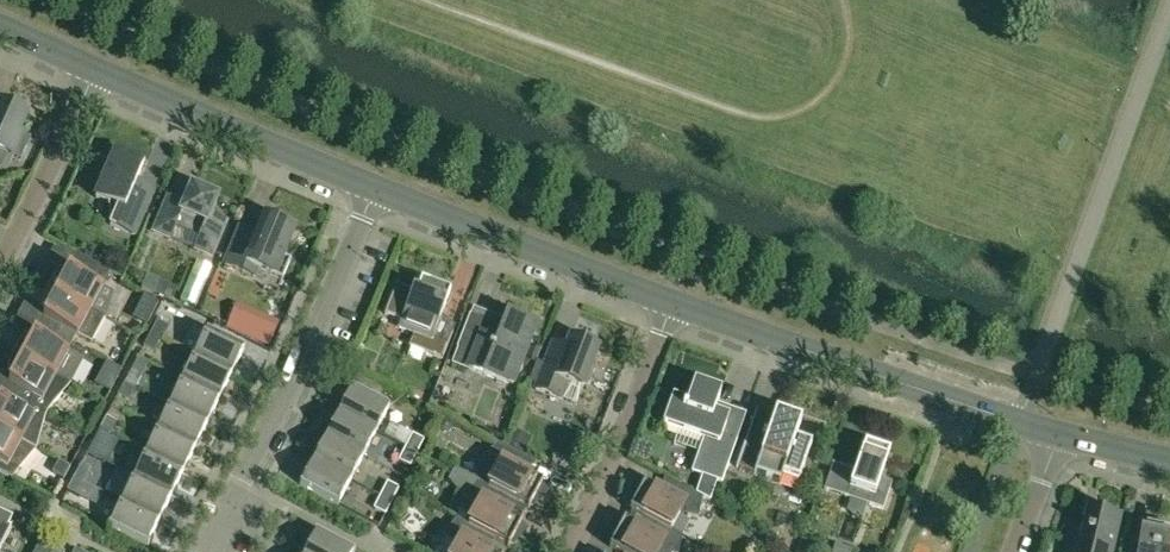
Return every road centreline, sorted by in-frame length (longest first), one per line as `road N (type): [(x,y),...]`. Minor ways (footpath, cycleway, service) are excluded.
road 1 (residential): [(1066,438),(678,308)]
road 2 (residential): [(218,551),(238,480),(377,189)]
road 3 (residential): [(678,308),(377,189)]
road 4 (residential): [(377,189),(99,71)]
road 5 (residential): [(572,551),(678,308)]
road 6 (residential): [(0,266),(99,71)]
road 7 (residential): [(1014,551),(1066,438)]

